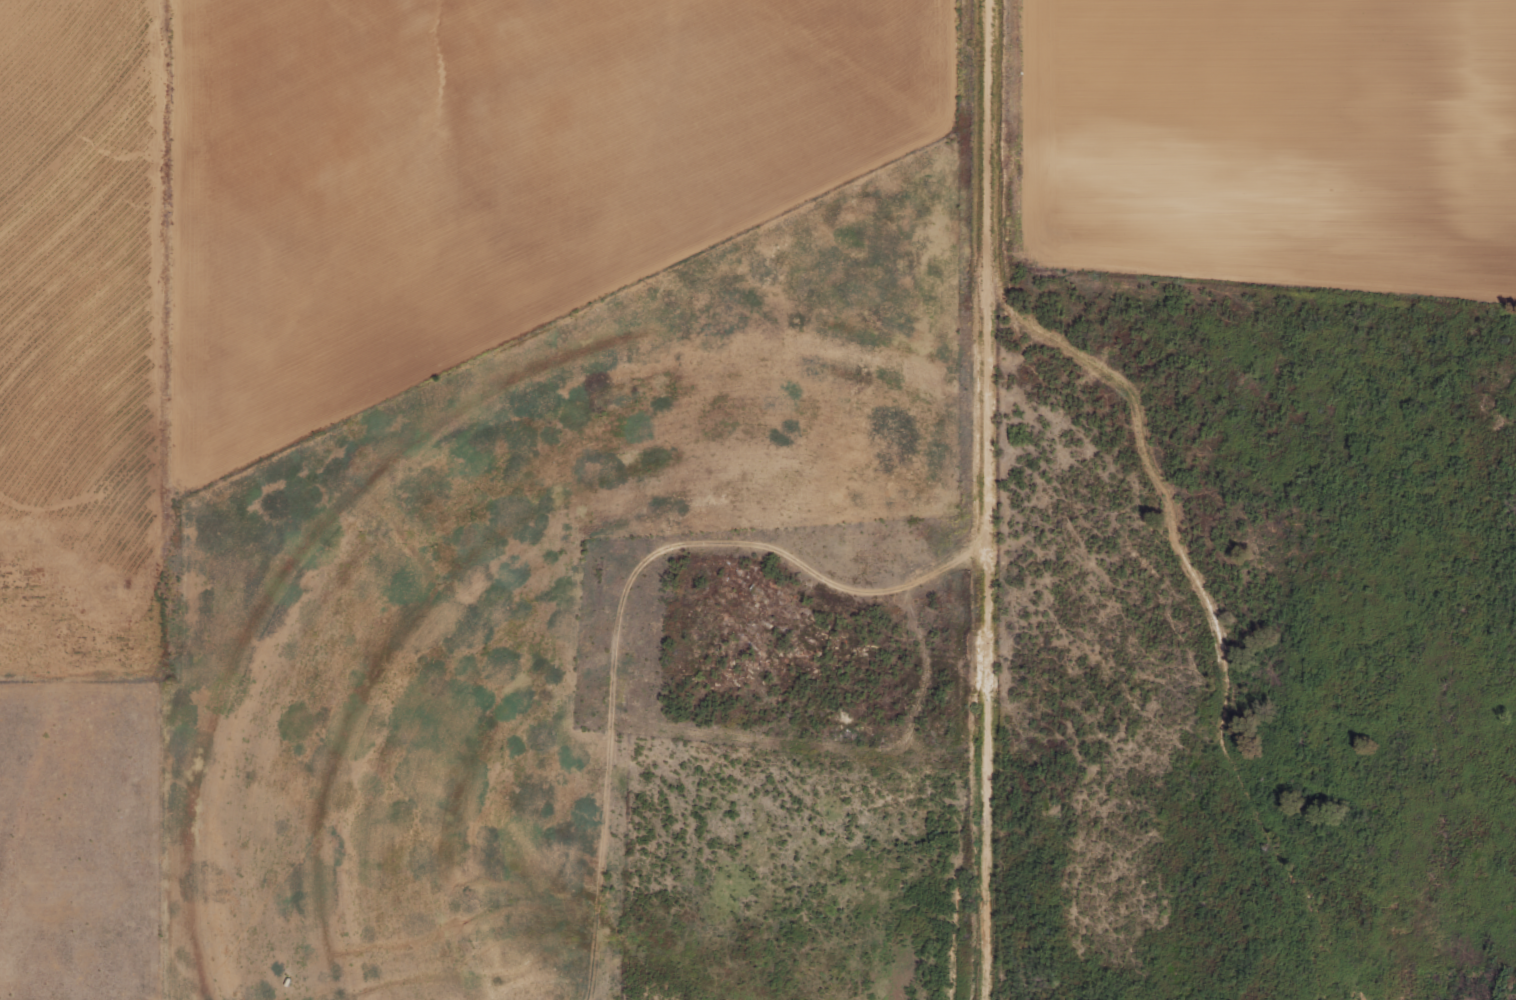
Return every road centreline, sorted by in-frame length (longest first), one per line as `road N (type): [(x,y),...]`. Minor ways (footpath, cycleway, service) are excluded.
road 1 (residential): [(974,999),(981,0)]

